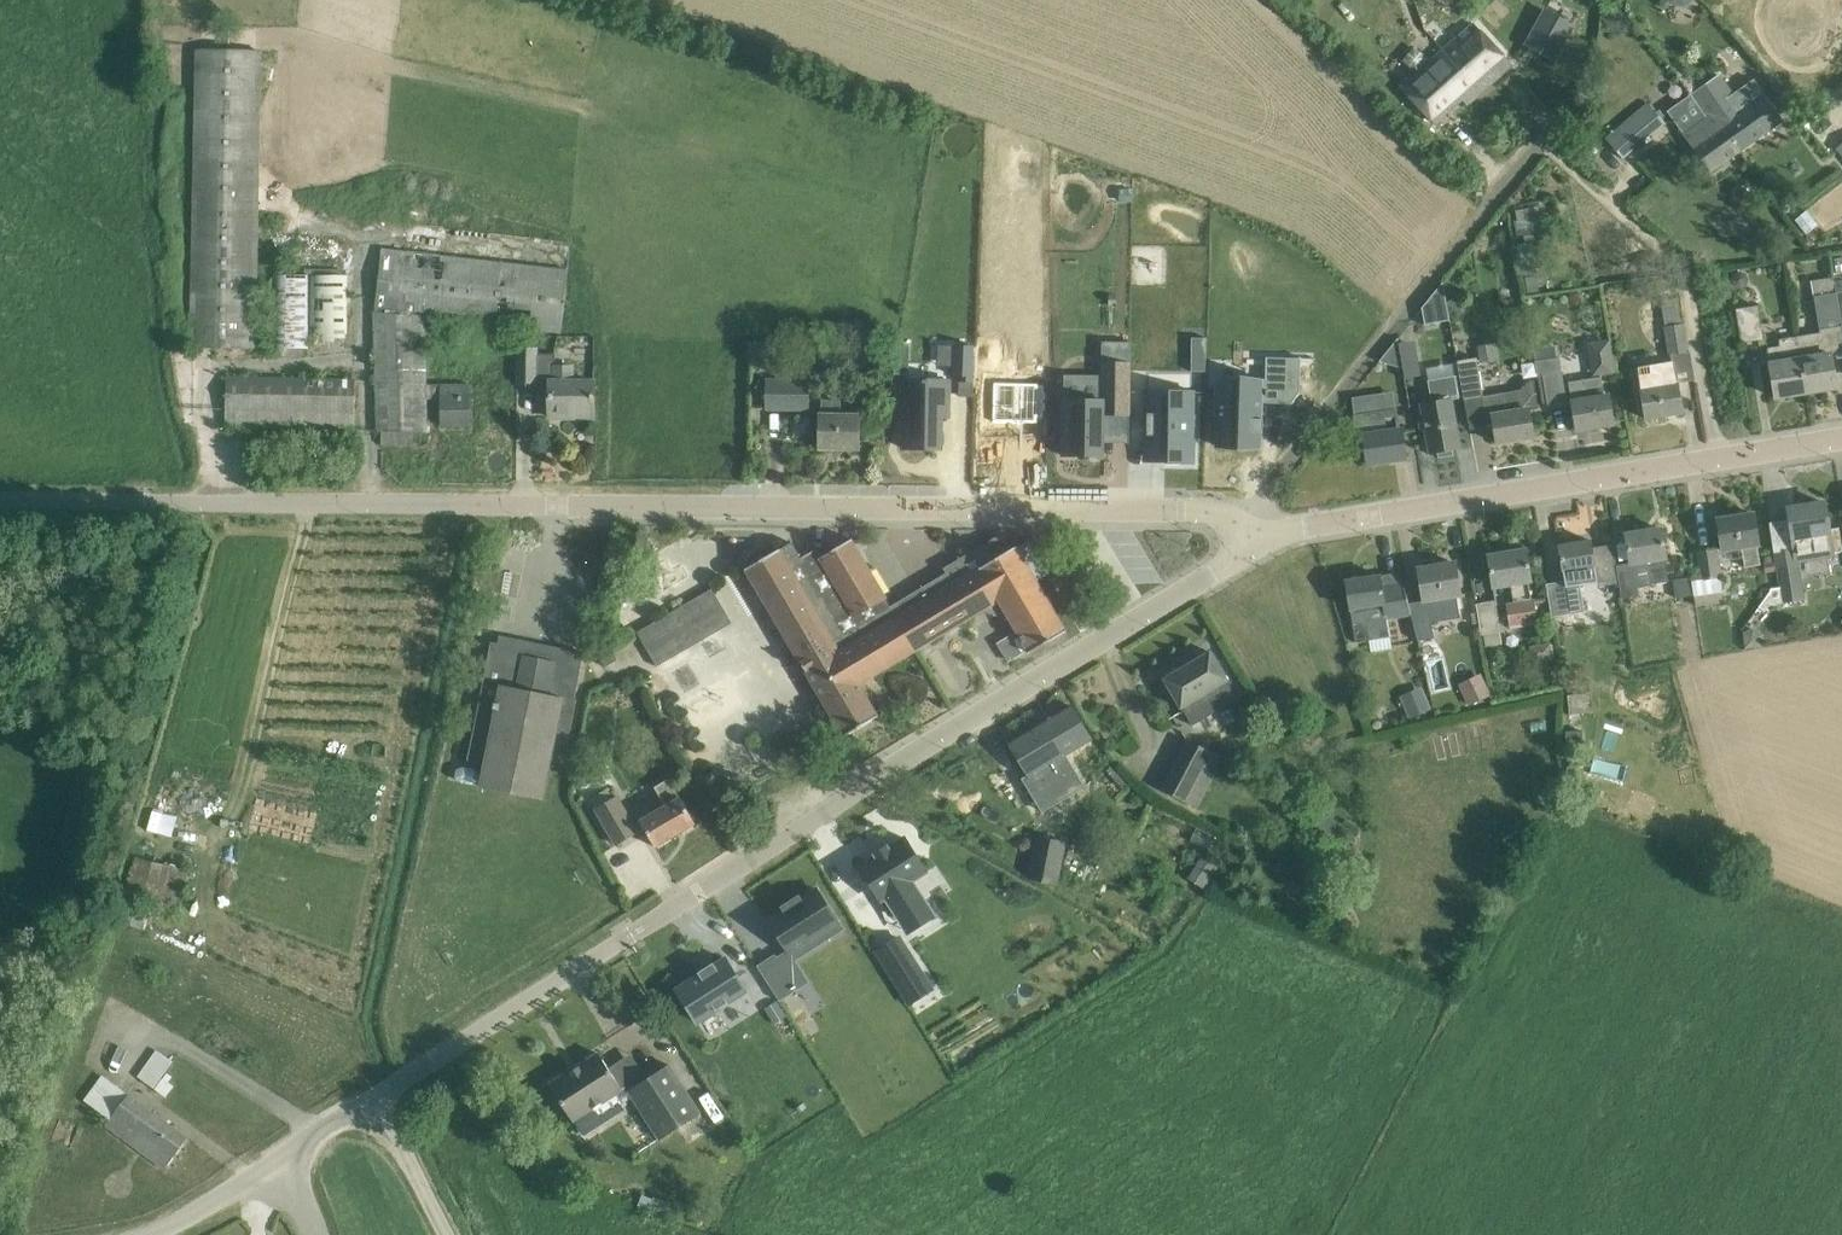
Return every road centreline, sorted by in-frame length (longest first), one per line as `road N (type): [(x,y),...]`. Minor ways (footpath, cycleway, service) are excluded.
road 1 (unclassified): [(1258,542),(1218,512),(0,498)]
road 2 (unclassified): [(377,1098),(1258,542)]
road 3 (unclassified): [(1258,542),(1317,525),(1841,443)]
road 4 (unclassified): [(140,1234),(282,1157)]
road 5 (unclassified): [(448,1234),(377,1098)]

